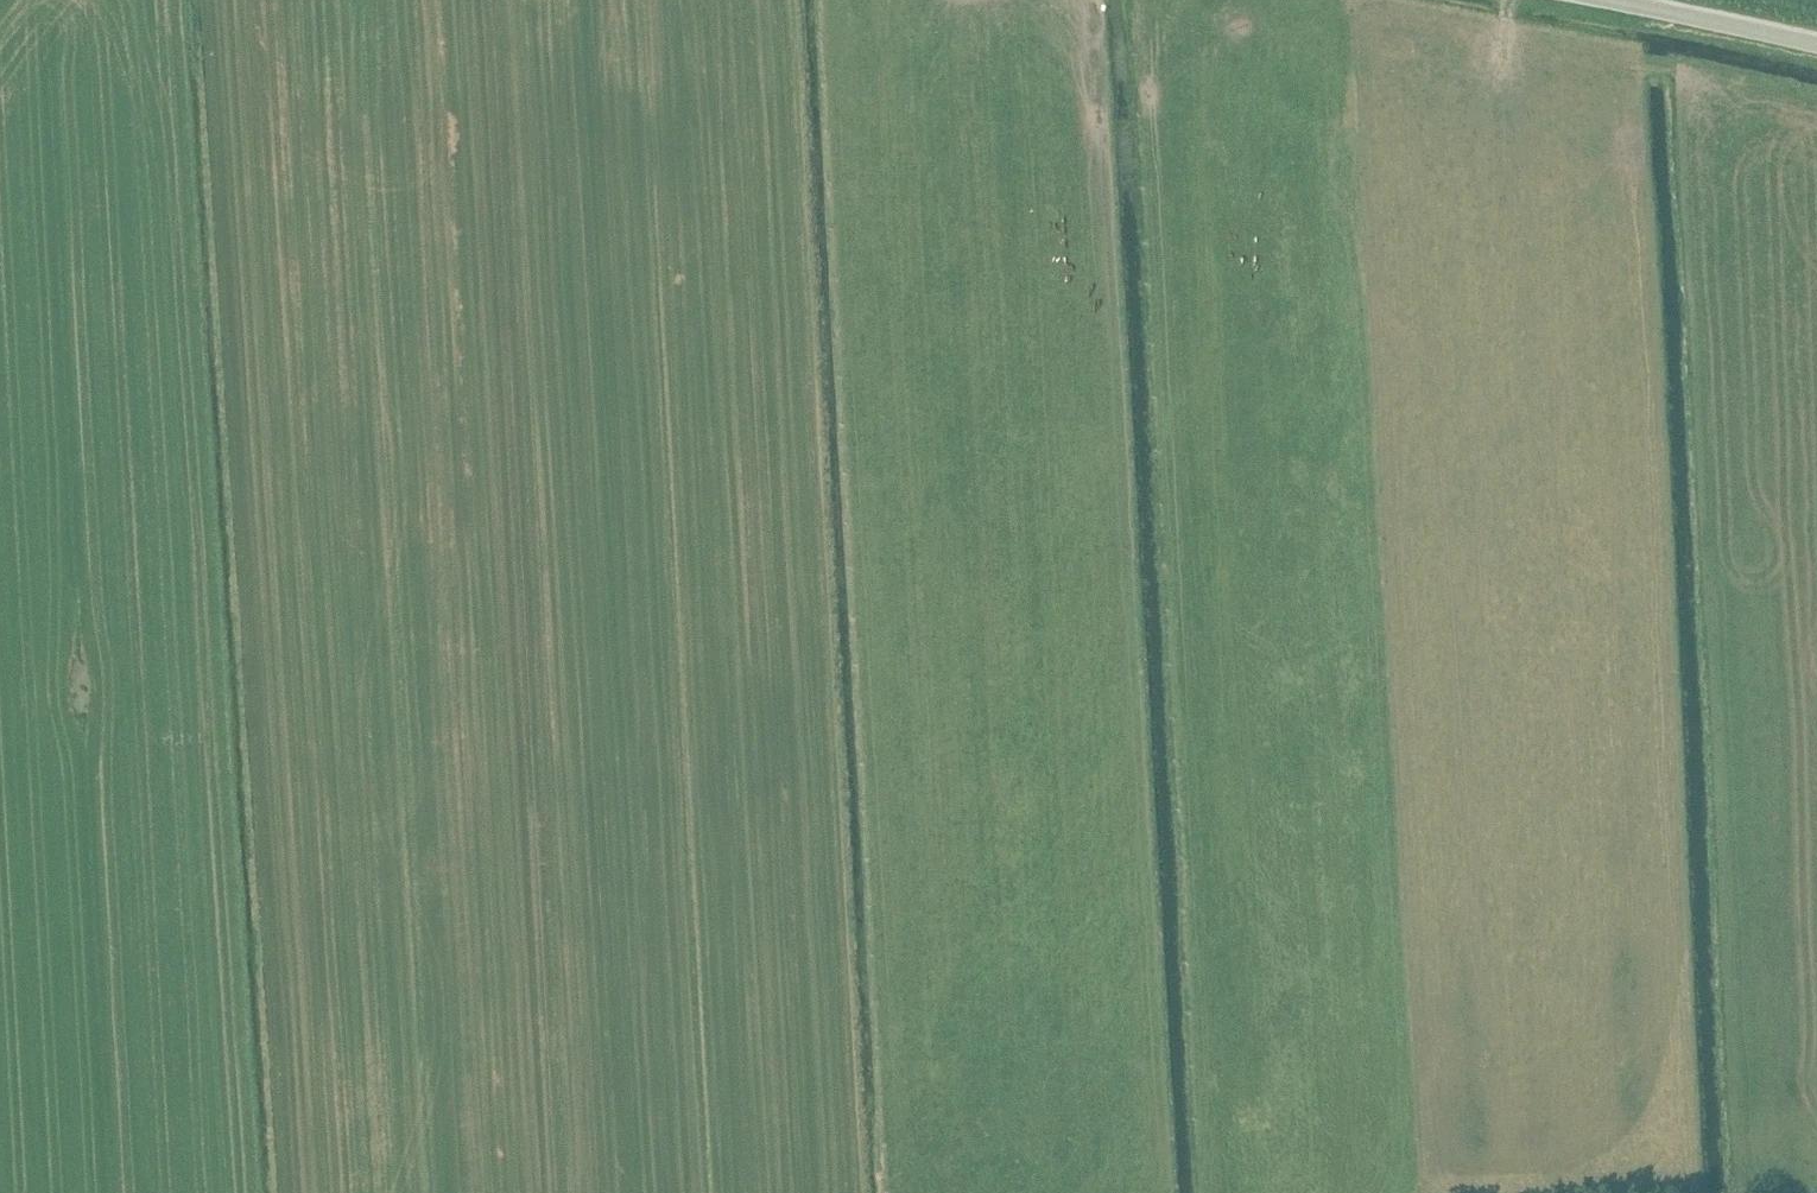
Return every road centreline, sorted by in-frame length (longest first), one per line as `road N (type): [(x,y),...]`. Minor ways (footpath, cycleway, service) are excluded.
road 1 (unclassified): [(1610,0),(1816,45)]

